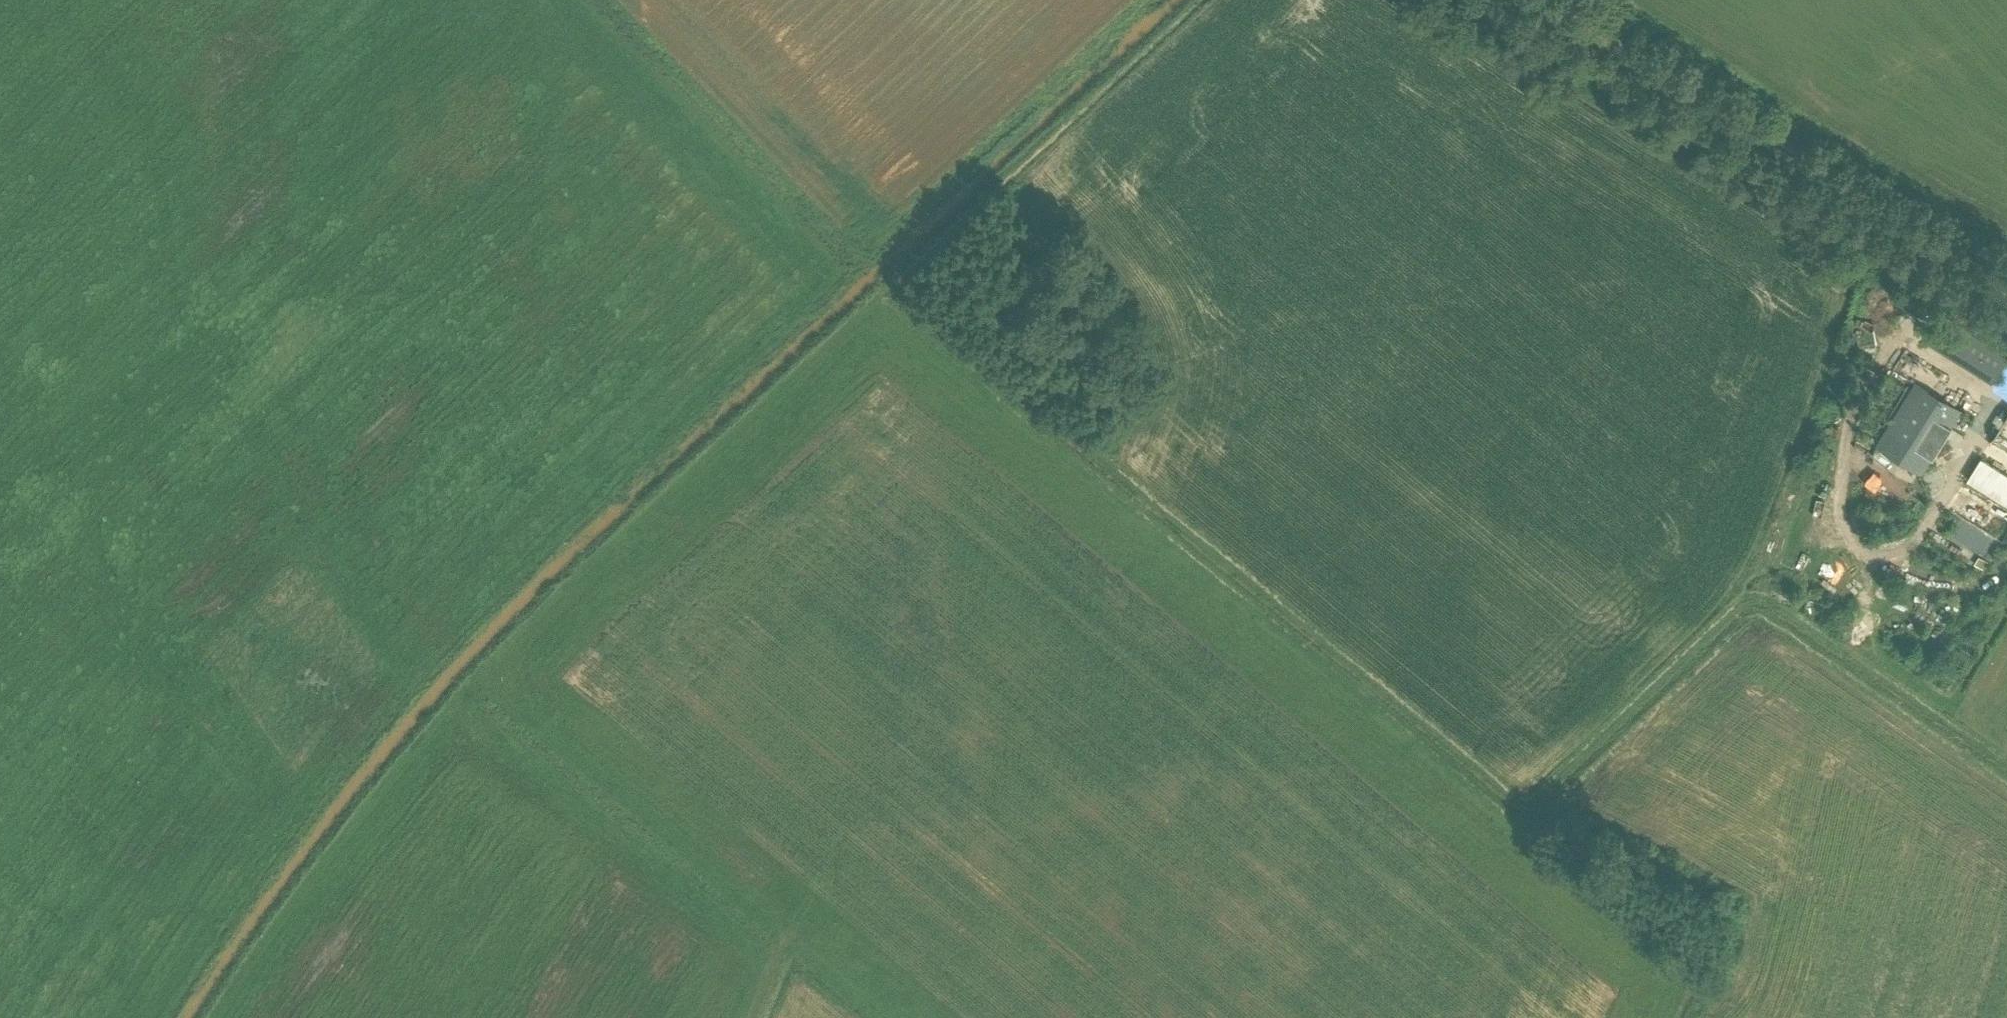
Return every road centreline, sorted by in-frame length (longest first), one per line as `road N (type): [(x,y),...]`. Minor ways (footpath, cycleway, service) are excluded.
road 1 (track): [(2006,293),(1531,0)]

